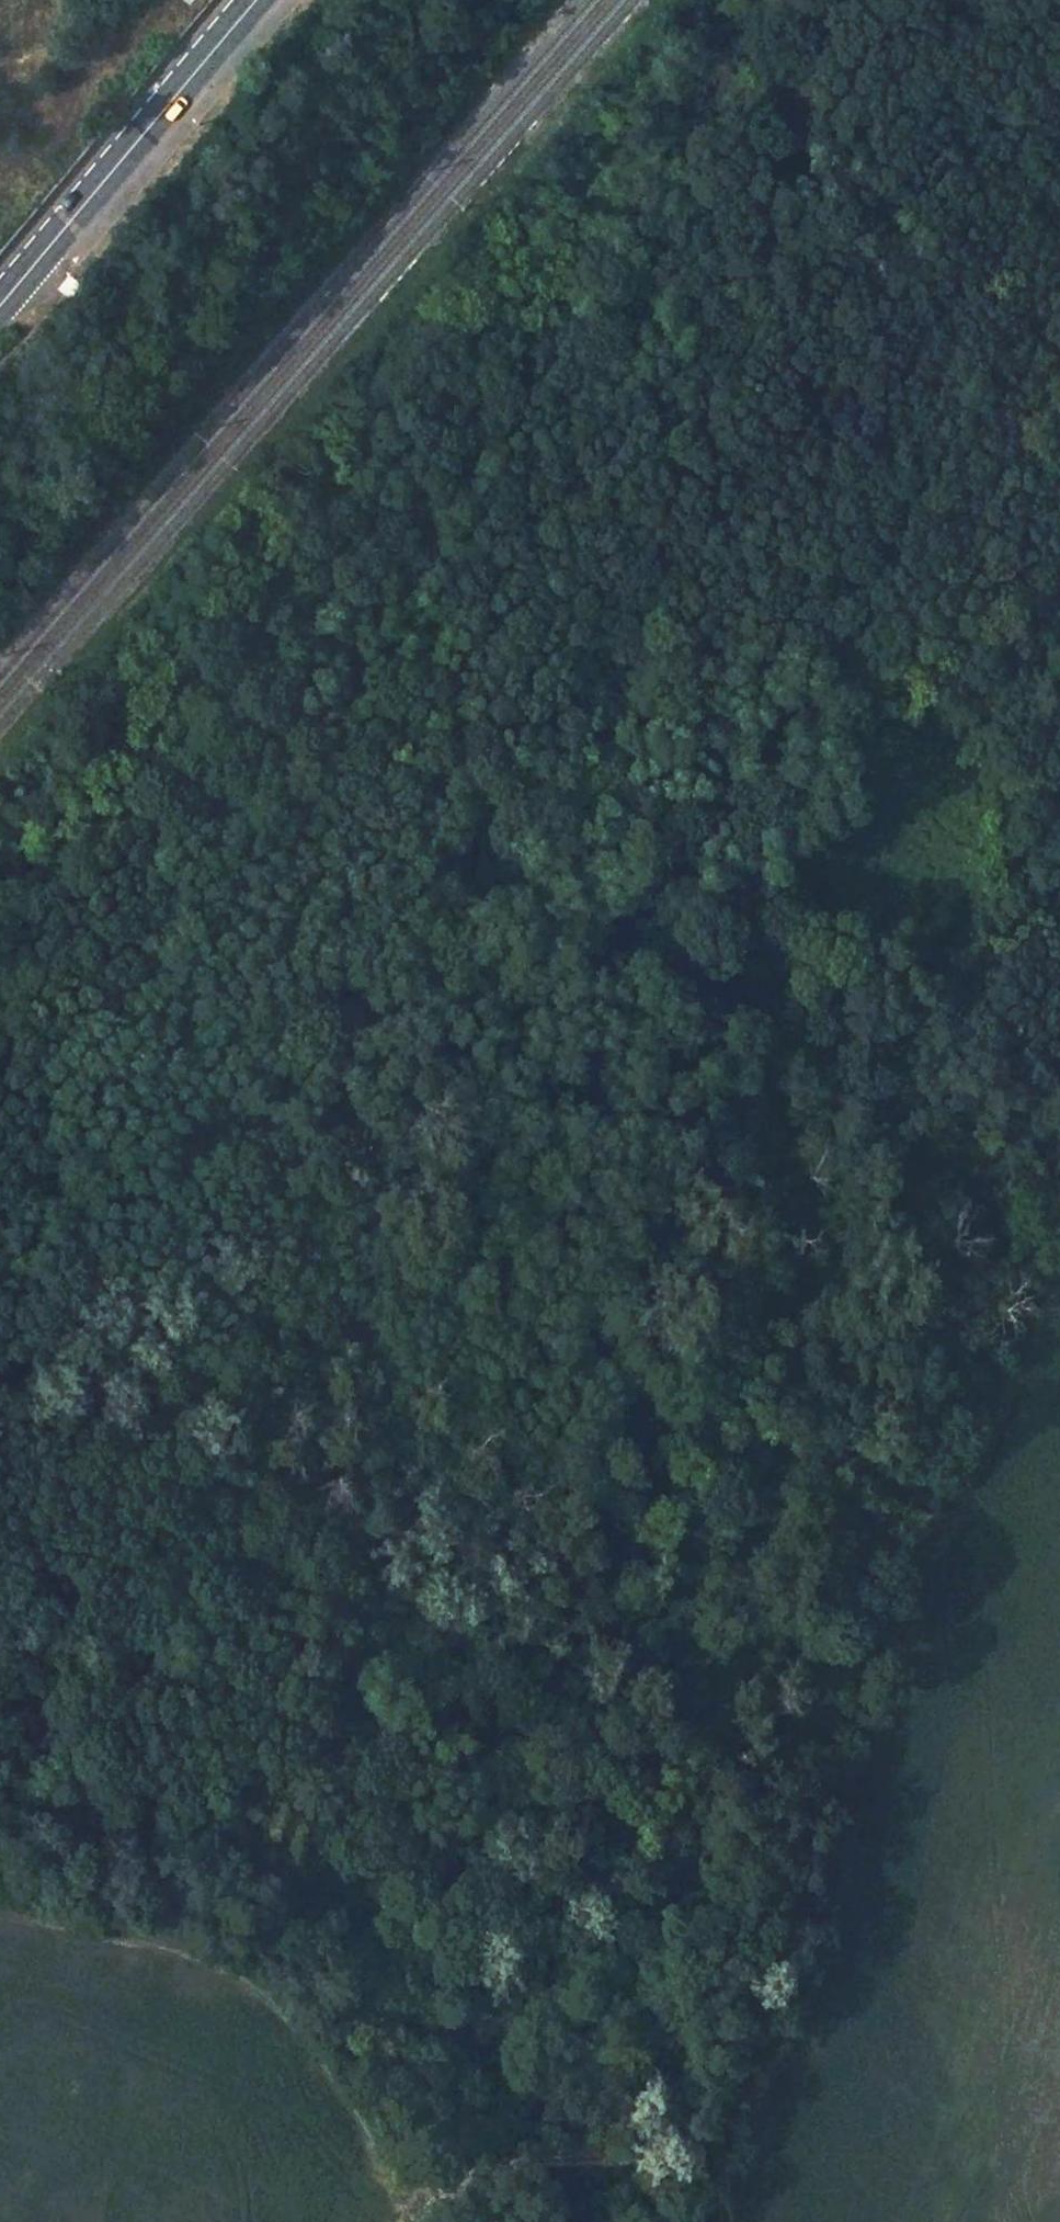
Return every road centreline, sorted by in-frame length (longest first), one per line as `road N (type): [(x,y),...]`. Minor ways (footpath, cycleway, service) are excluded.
road 1 (secondary): [(0,312),(254,0)]
road 2 (track): [(710,2221),(710,2177),(683,2155),(481,2162),(414,2221)]

